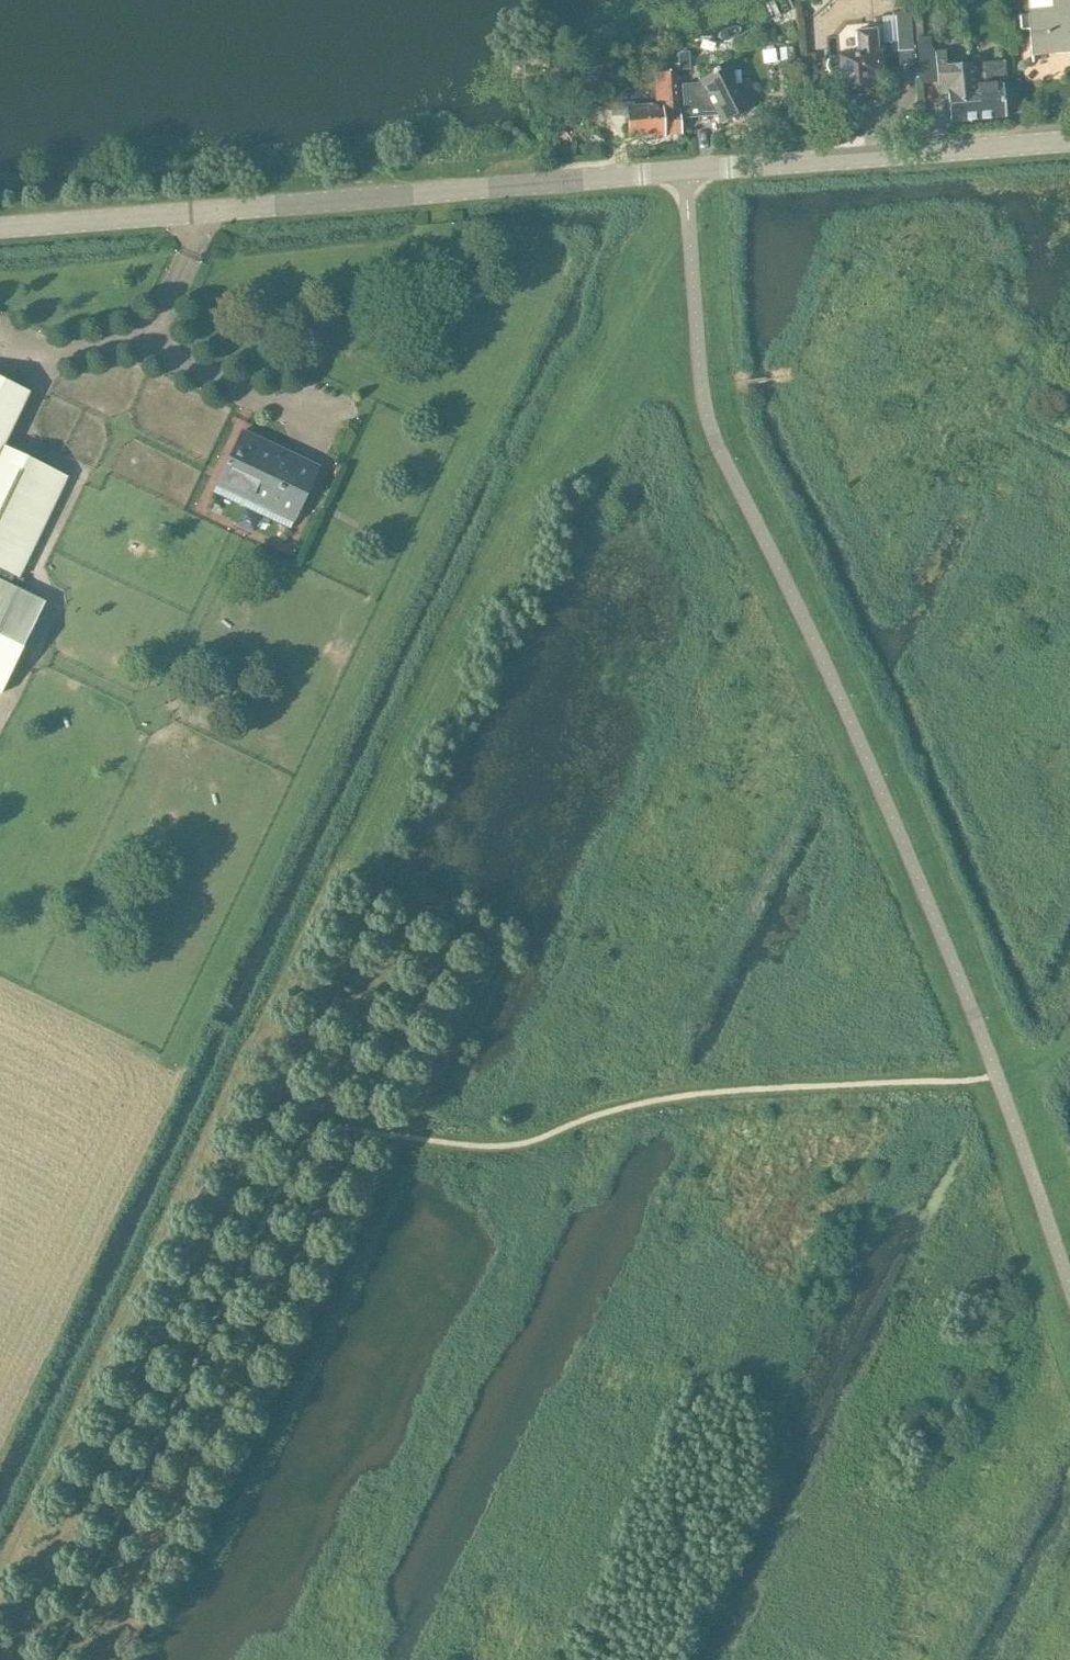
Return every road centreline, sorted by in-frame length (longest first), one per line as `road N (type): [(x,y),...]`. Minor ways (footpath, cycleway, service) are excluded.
road 1 (tertiary): [(0,225),(685,170)]
road 2 (tertiary): [(1069,140),(685,170)]

